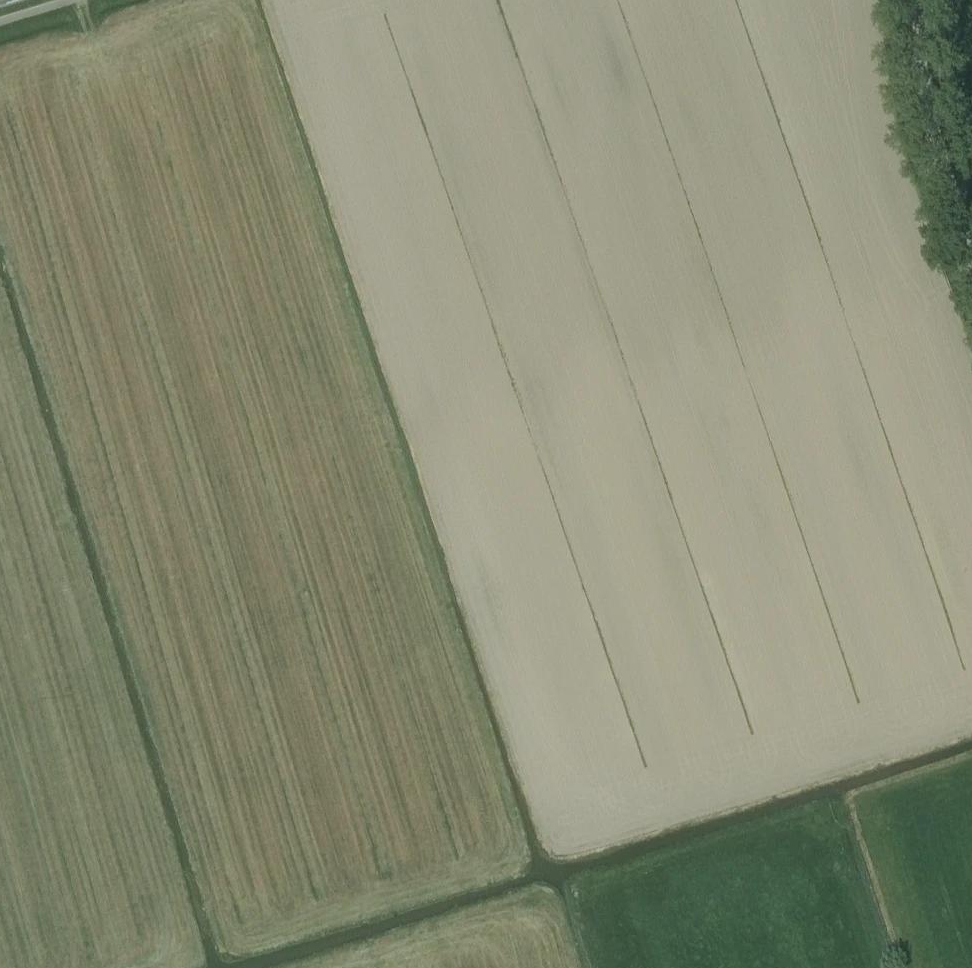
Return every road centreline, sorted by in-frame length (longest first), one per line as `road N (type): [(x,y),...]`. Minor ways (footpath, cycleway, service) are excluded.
road 1 (unclassified): [(971,262),(919,113),(917,0)]

